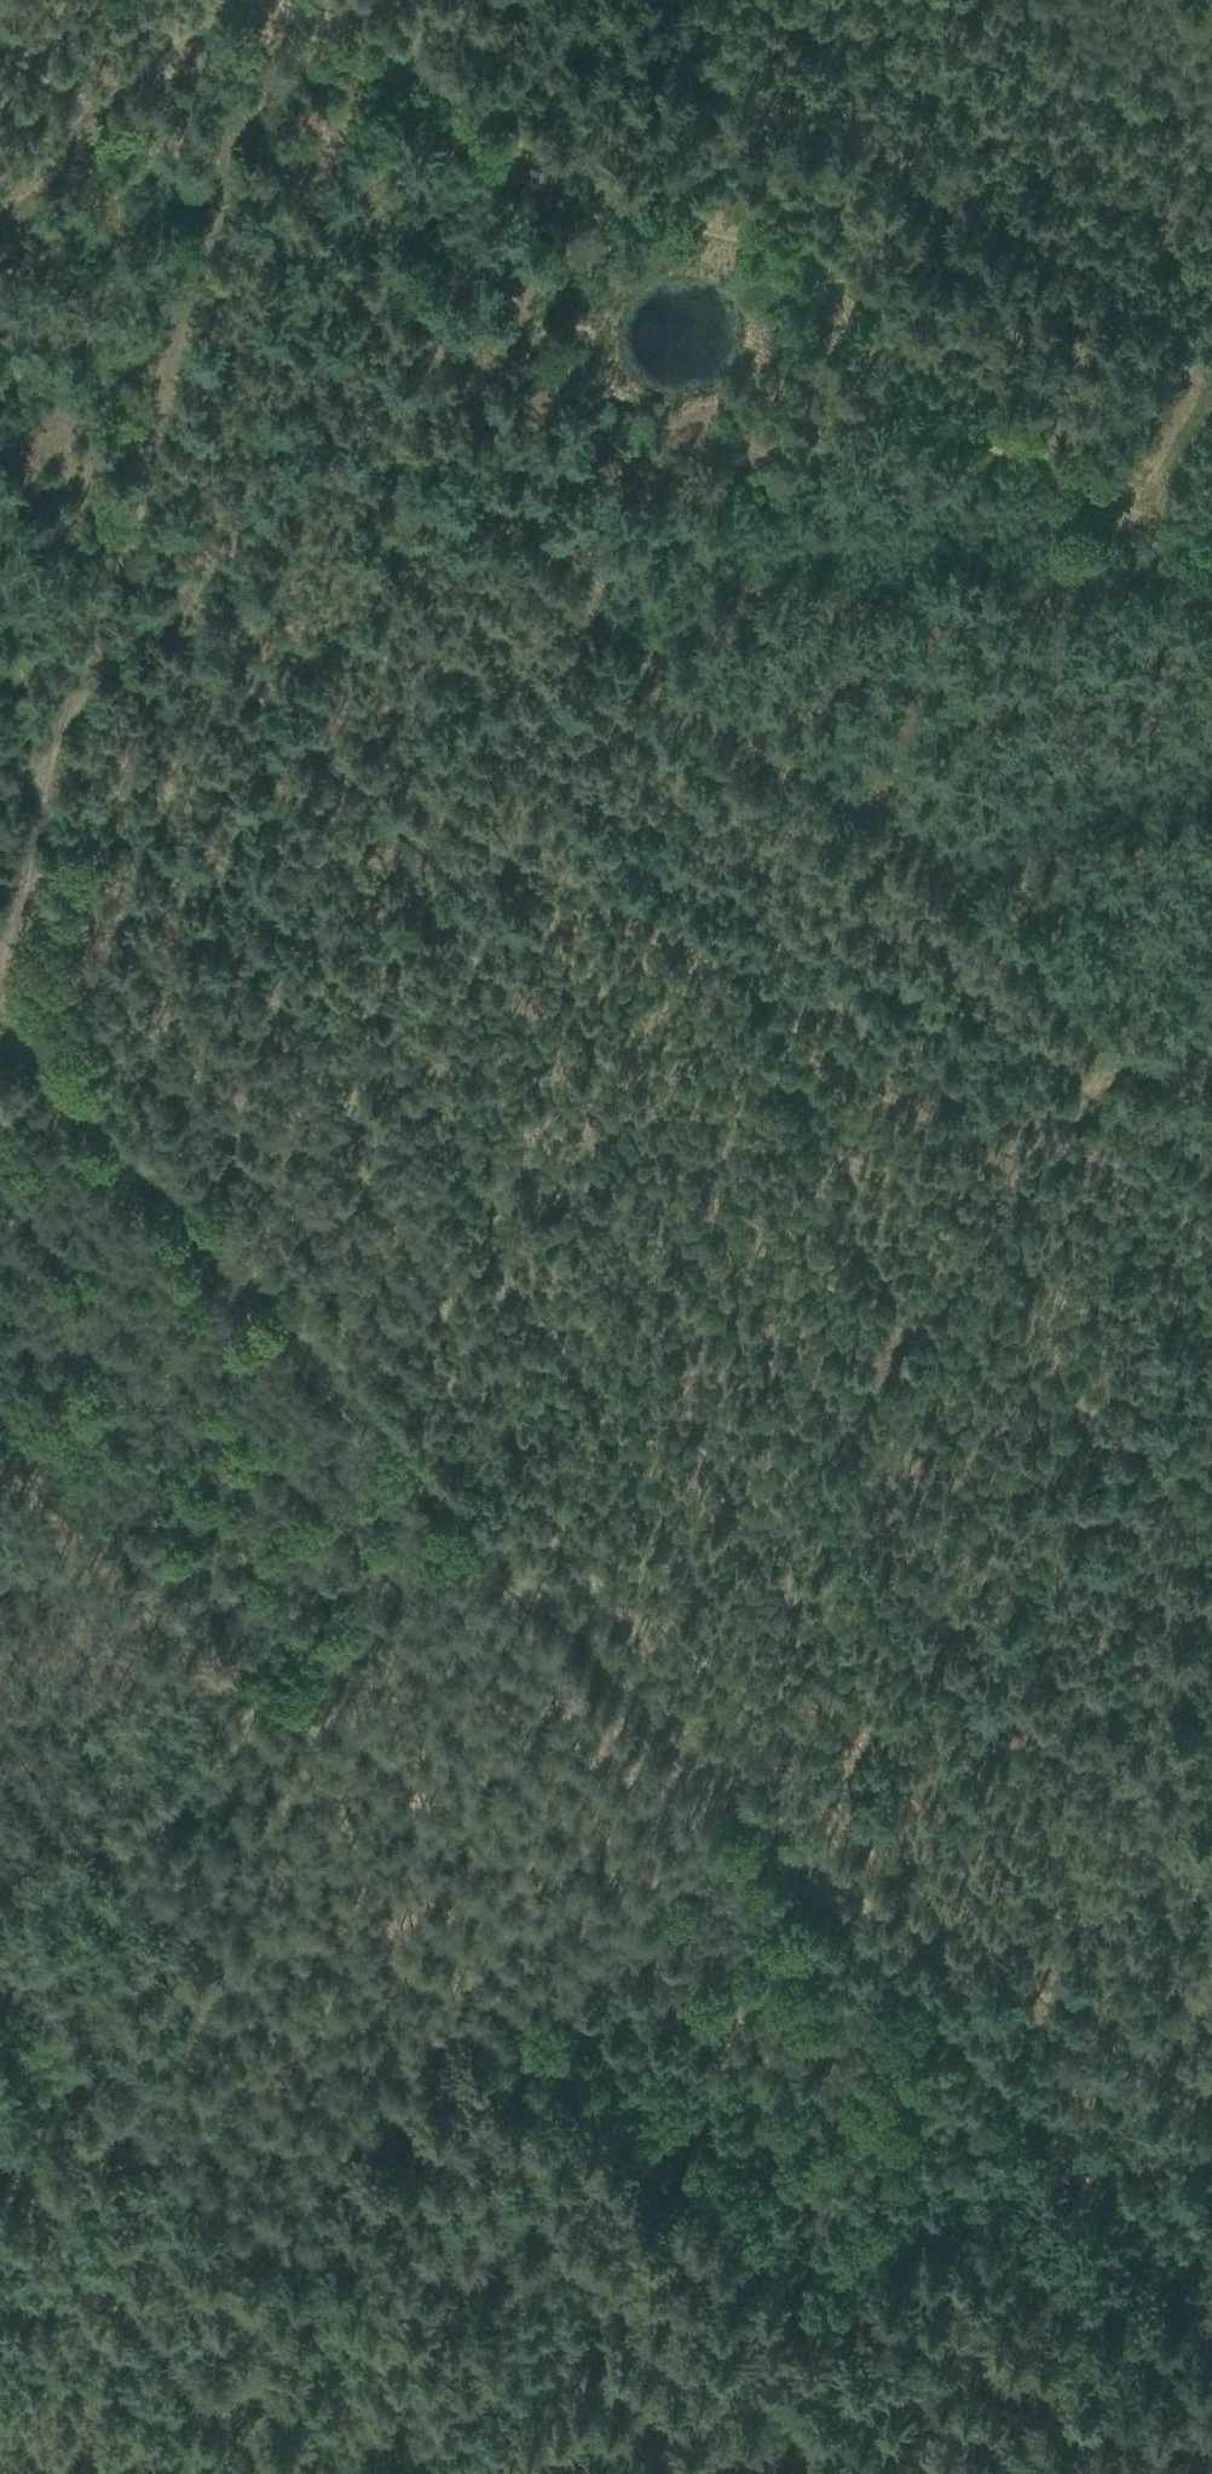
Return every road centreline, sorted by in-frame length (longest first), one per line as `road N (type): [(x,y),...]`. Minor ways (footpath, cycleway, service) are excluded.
road 1 (track): [(1134,516),(1211,394)]

